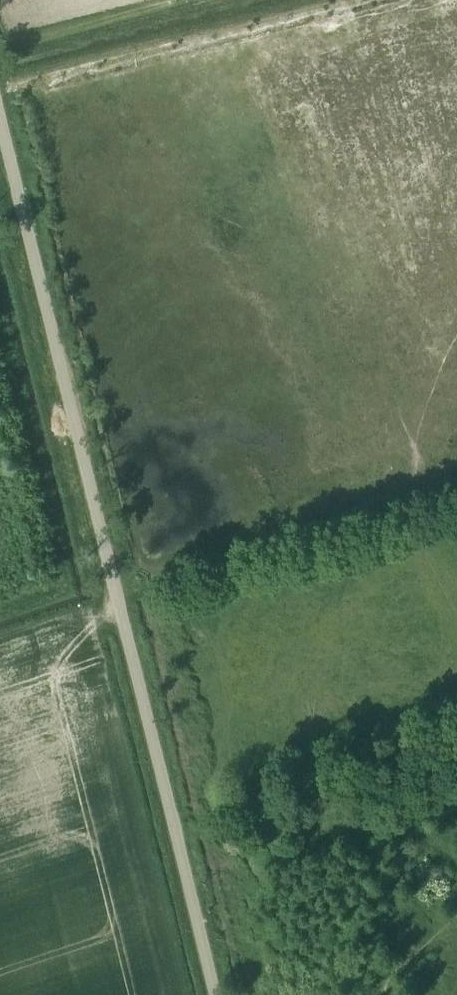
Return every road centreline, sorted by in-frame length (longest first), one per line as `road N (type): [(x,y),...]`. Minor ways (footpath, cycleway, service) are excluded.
road 1 (unclassified): [(211,994),(0,118)]
road 2 (track): [(116,603),(456,503)]
road 3 (track): [(192,0),(0,52)]

